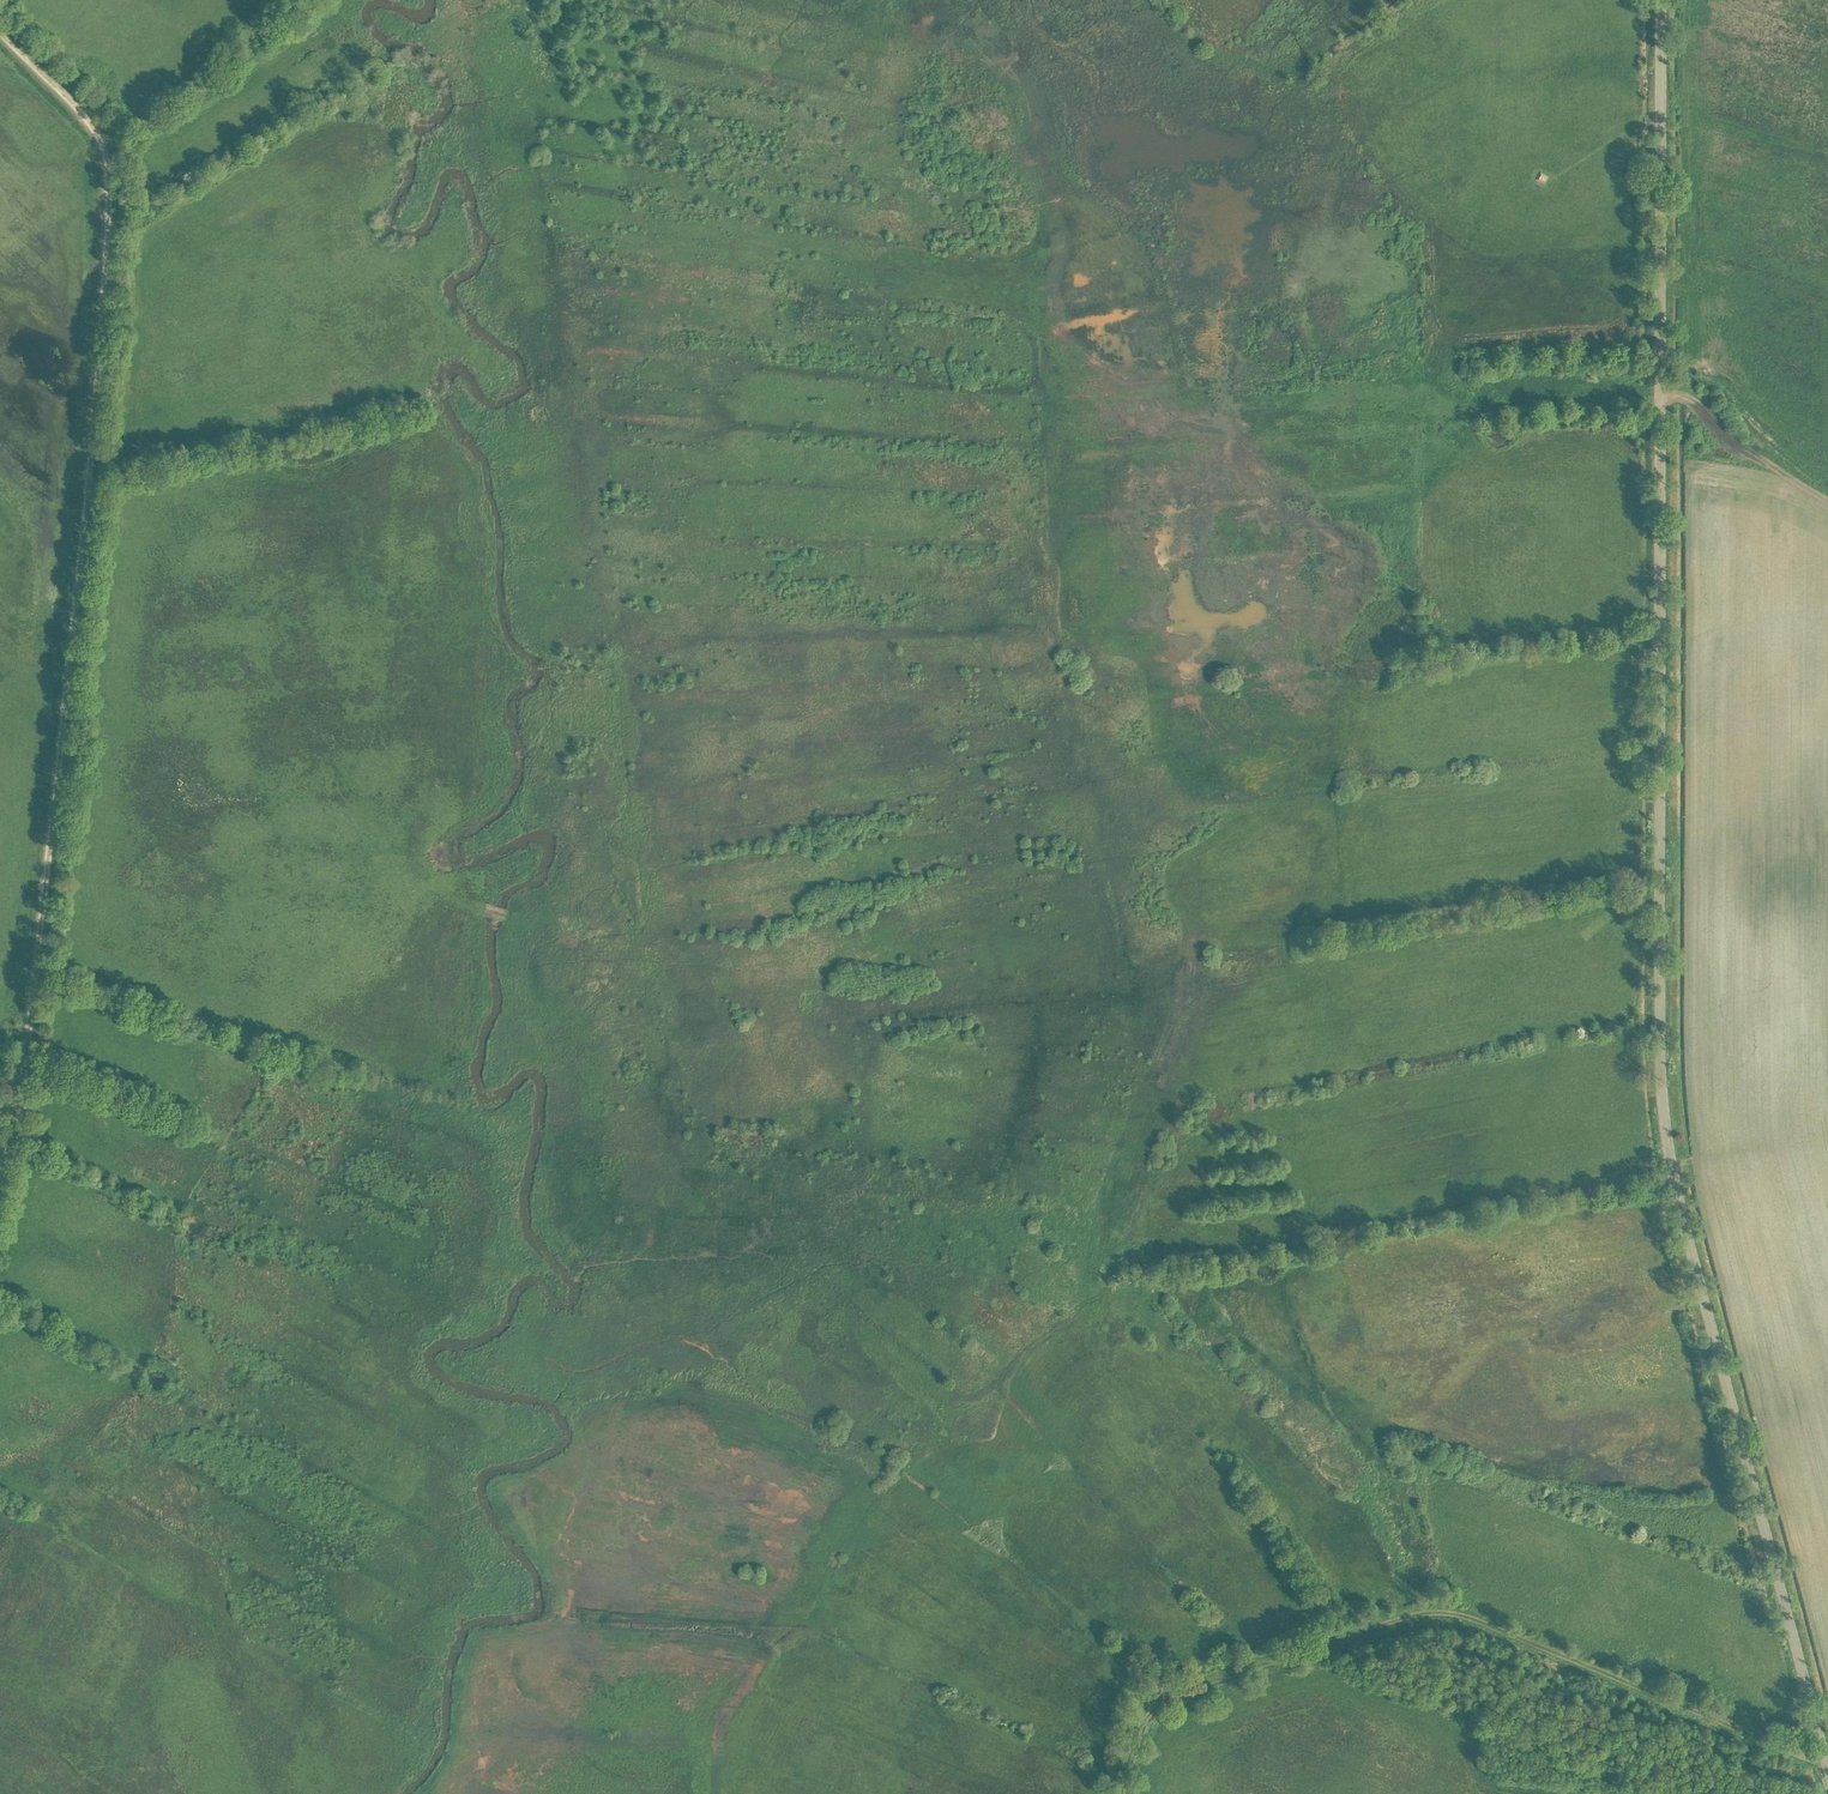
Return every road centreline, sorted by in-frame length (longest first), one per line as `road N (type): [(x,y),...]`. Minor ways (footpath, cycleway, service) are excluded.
road 1 (tertiary): [(1827,1770),(1684,1226),(1658,1081),(1660,0)]
road 2 (track): [(0,35),(89,124),(106,164),(98,348),(66,679),(14,1128),(0,1168)]
road 3 (track): [(1825,1759),(1442,1613),(1175,1694),(1138,1733),(1124,1793)]
road 4 (track): [(1827,505),(1727,436),(1689,399),(1660,395)]

